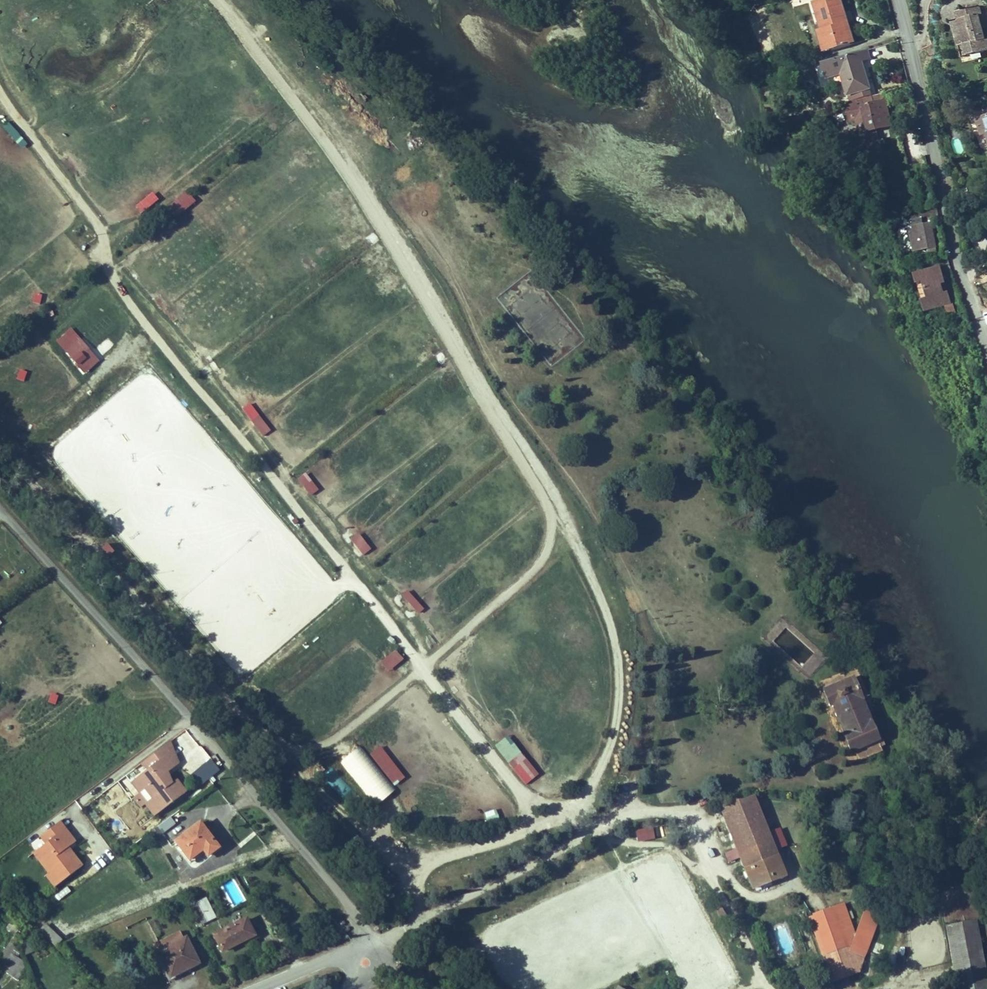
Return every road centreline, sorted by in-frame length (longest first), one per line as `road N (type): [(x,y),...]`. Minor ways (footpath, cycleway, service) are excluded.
road 1 (residential): [(0,506),(356,921),(366,960)]
road 2 (unclassified): [(684,810),(611,817),(405,925),(366,960)]
road 3 (residential): [(986,342),(960,269),(898,0)]
road 4 (residential): [(252,988),(330,956),(366,960)]

